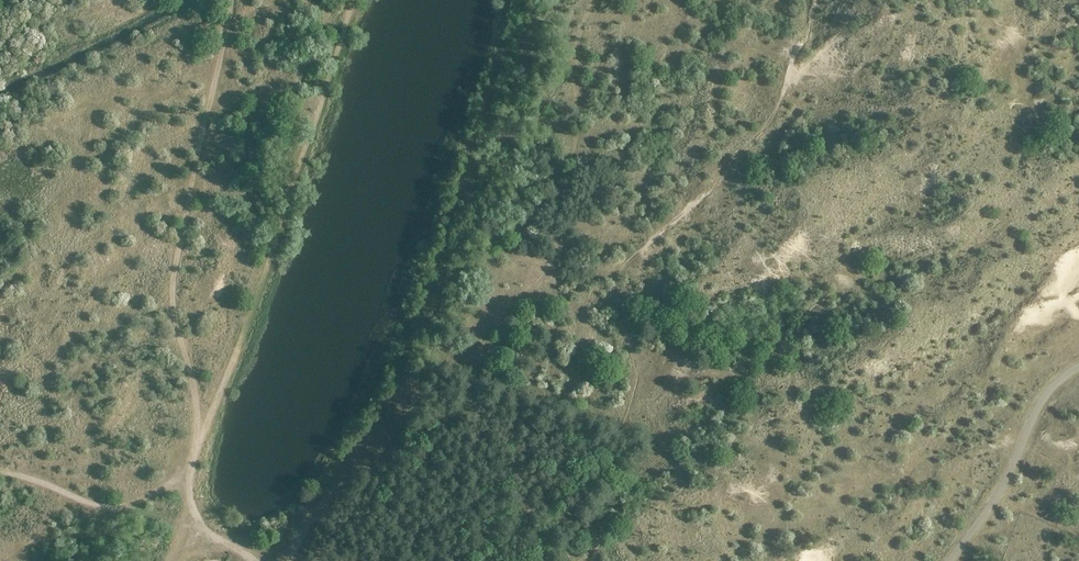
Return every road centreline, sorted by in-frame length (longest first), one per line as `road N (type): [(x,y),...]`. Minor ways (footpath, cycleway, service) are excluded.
road 1 (track): [(231,0),(173,284),(199,439),(189,474),(192,512),(165,560)]
road 2 (track): [(948,560),(998,492),(1043,398),(1078,367)]

